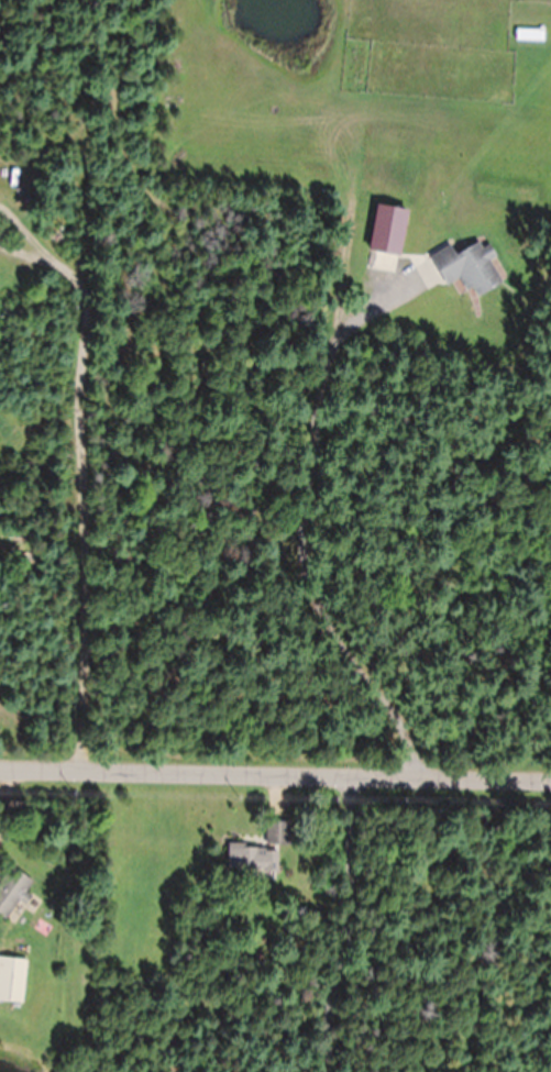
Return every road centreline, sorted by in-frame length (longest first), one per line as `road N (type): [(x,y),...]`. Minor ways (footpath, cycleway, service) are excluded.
road 1 (residential): [(550,770),(0,747)]

